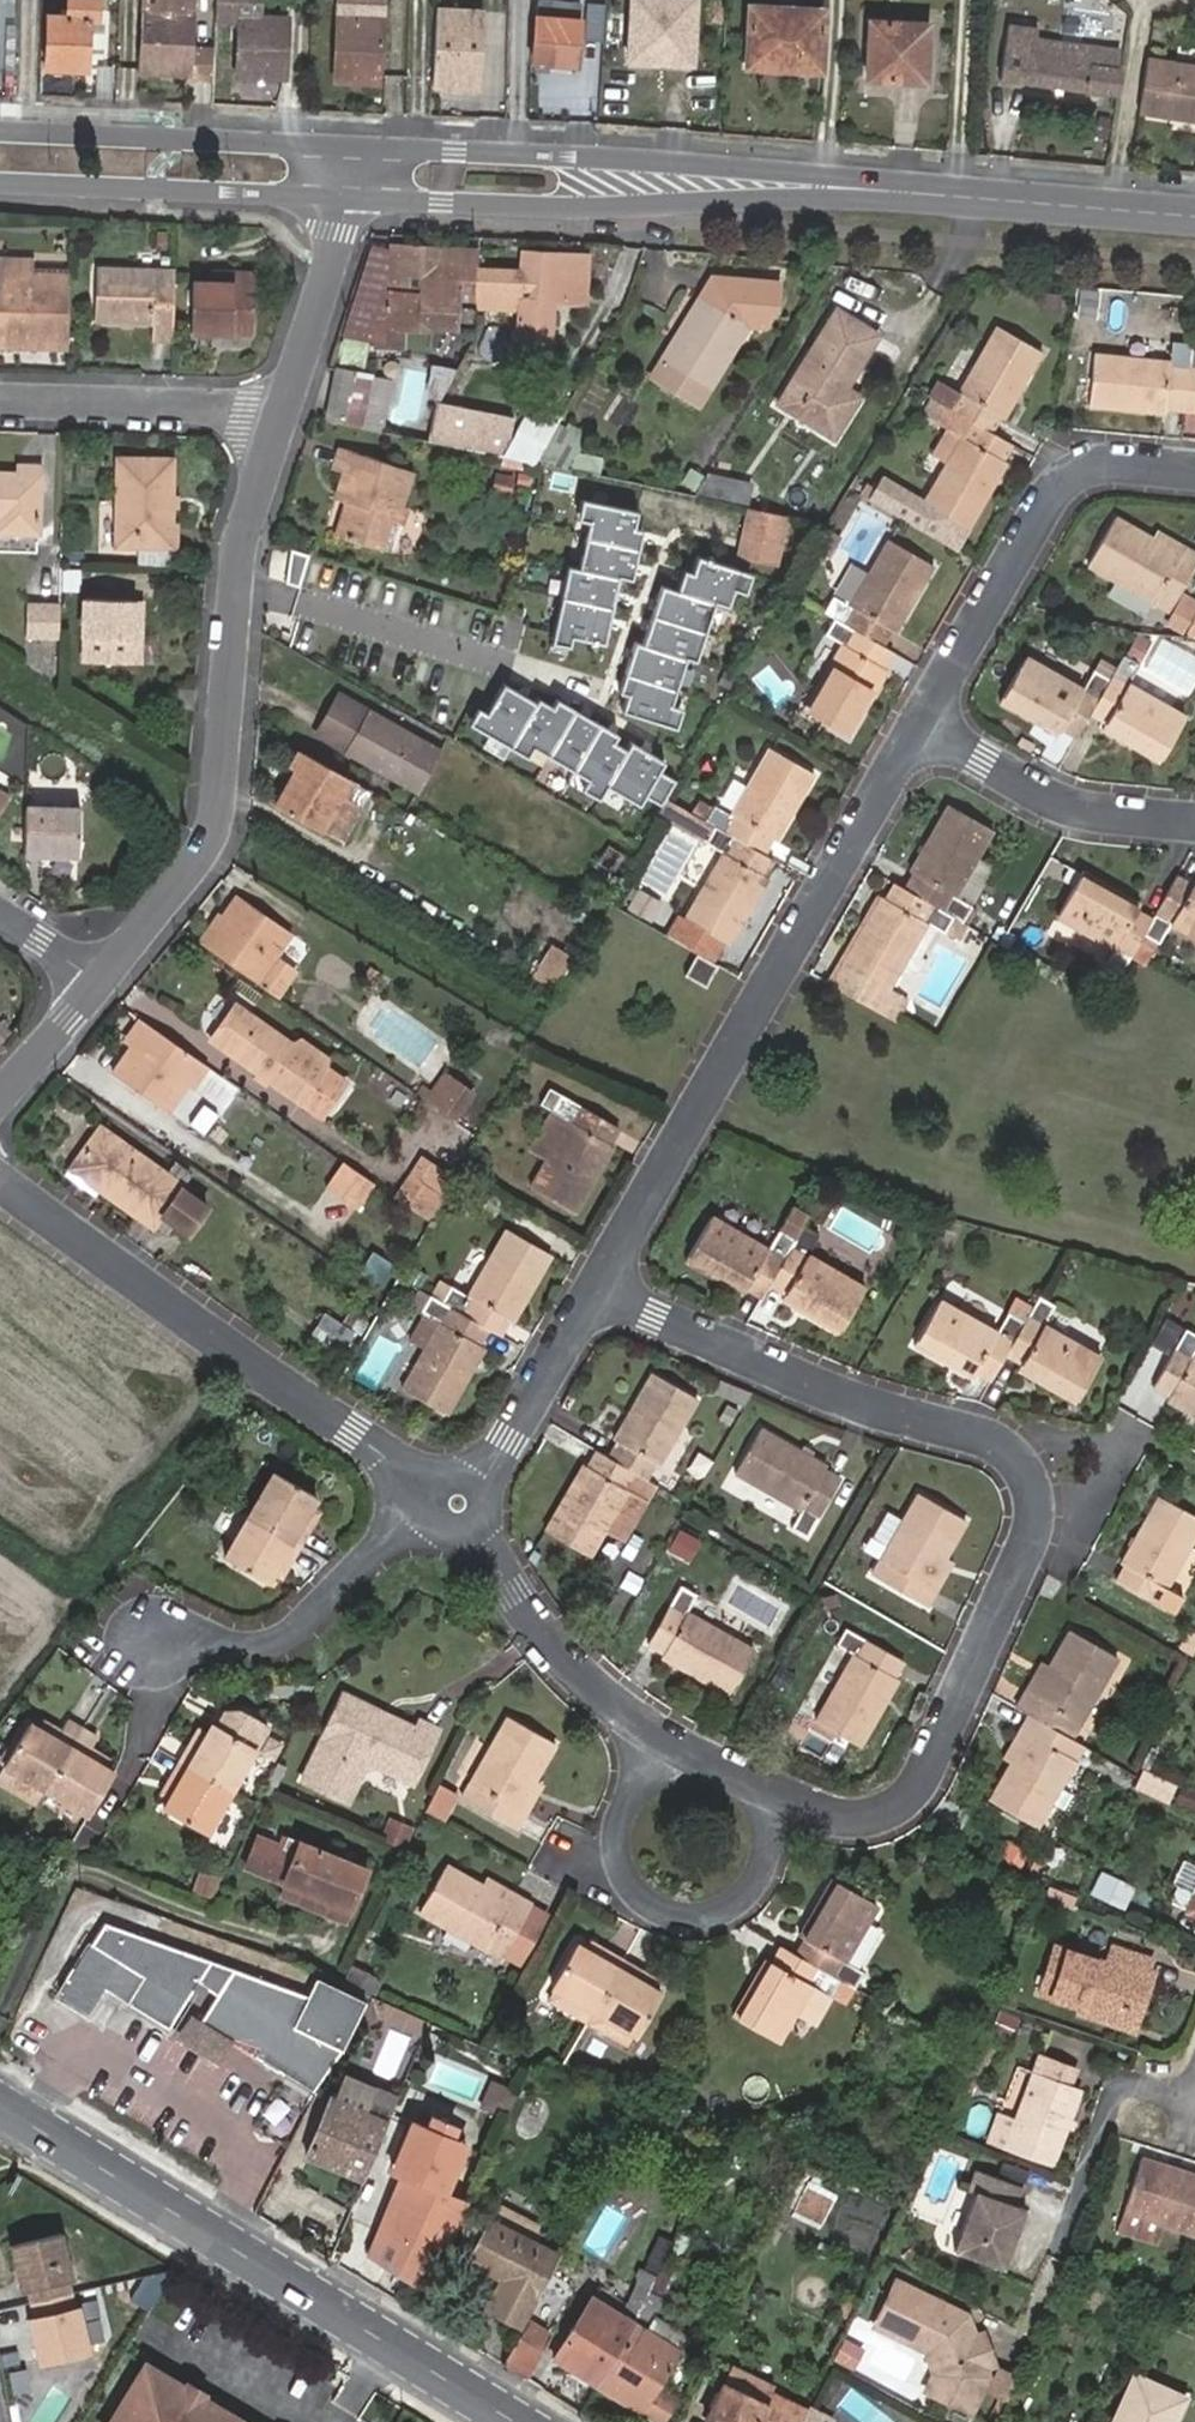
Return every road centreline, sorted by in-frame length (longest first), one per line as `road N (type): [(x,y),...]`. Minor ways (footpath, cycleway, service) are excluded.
road 1 (residential): [(598,1286),(787,1377),(1000,1443),(1022,1463),(1033,1490),(1029,1546),(918,1793),(891,1812),(863,1819),(793,1805)]
road 2 (residential): [(598,1286),(924,735)]
road 3 (residential): [(102,978),(212,824),(237,564),(279,406)]
road 4 (primary): [(515,2421),(0,2112)]
road 5 (tertiary): [(339,200),(598,209),(924,194)]
road 6 (tertiary): [(924,194),(774,171),(342,146)]
road 7 (residential): [(0,1181),(460,1502)]
road 8 (residential): [(924,735),(1057,492),(1097,470),(1194,473)]
road 9 (residential): [(793,1805),(733,1910),(683,1921),(653,1910),(622,1870),(619,1826),(666,1741)]
road 10 (residential): [(460,1502),(397,1533),(275,1642),(147,1641)]
road 11 (tertiary): [(342,146),(0,131)]
road 12 (tertiary): [(0,183),(339,200)]
road 13 (residential): [(666,1741),(604,1697),(548,1640),(511,1594),(460,1502)]
road 14 (residential): [(1194,825),(1075,812),(924,735)]
road 15 (residential): [(279,406),(0,399)]
road 16 (tertiary): [(1194,218),(924,194)]
road 17 (residential): [(460,1502),(494,1463),(598,1286)]
road 18 (residential): [(279,406),(330,267),(339,200)]
road 19 (residential): [(0,1095),(102,978)]
road 20 (residential): [(793,1805),(666,1741)]

